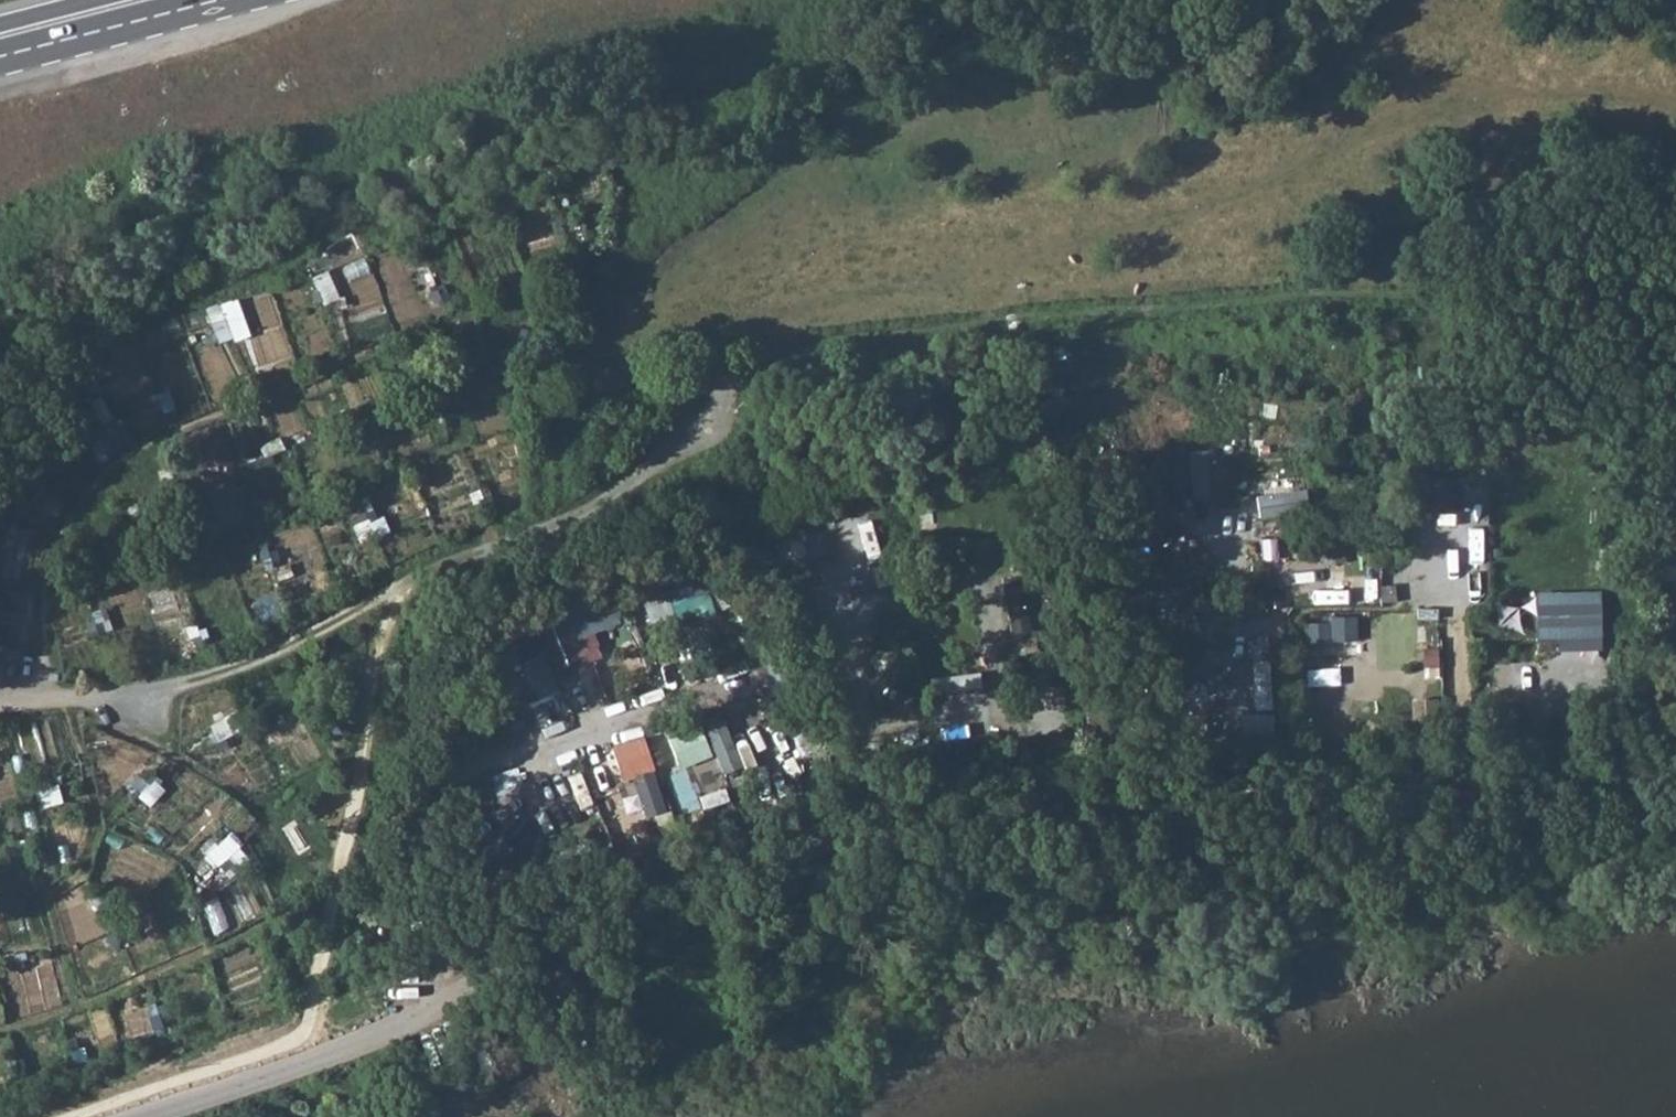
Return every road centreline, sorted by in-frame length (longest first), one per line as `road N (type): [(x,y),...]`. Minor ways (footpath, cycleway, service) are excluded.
road 1 (residential): [(144,1116),(352,1048),(576,927),(779,853),(1017,806),(1277,784),(1675,767)]
road 2 (primary): [(0,66),(254,0)]

